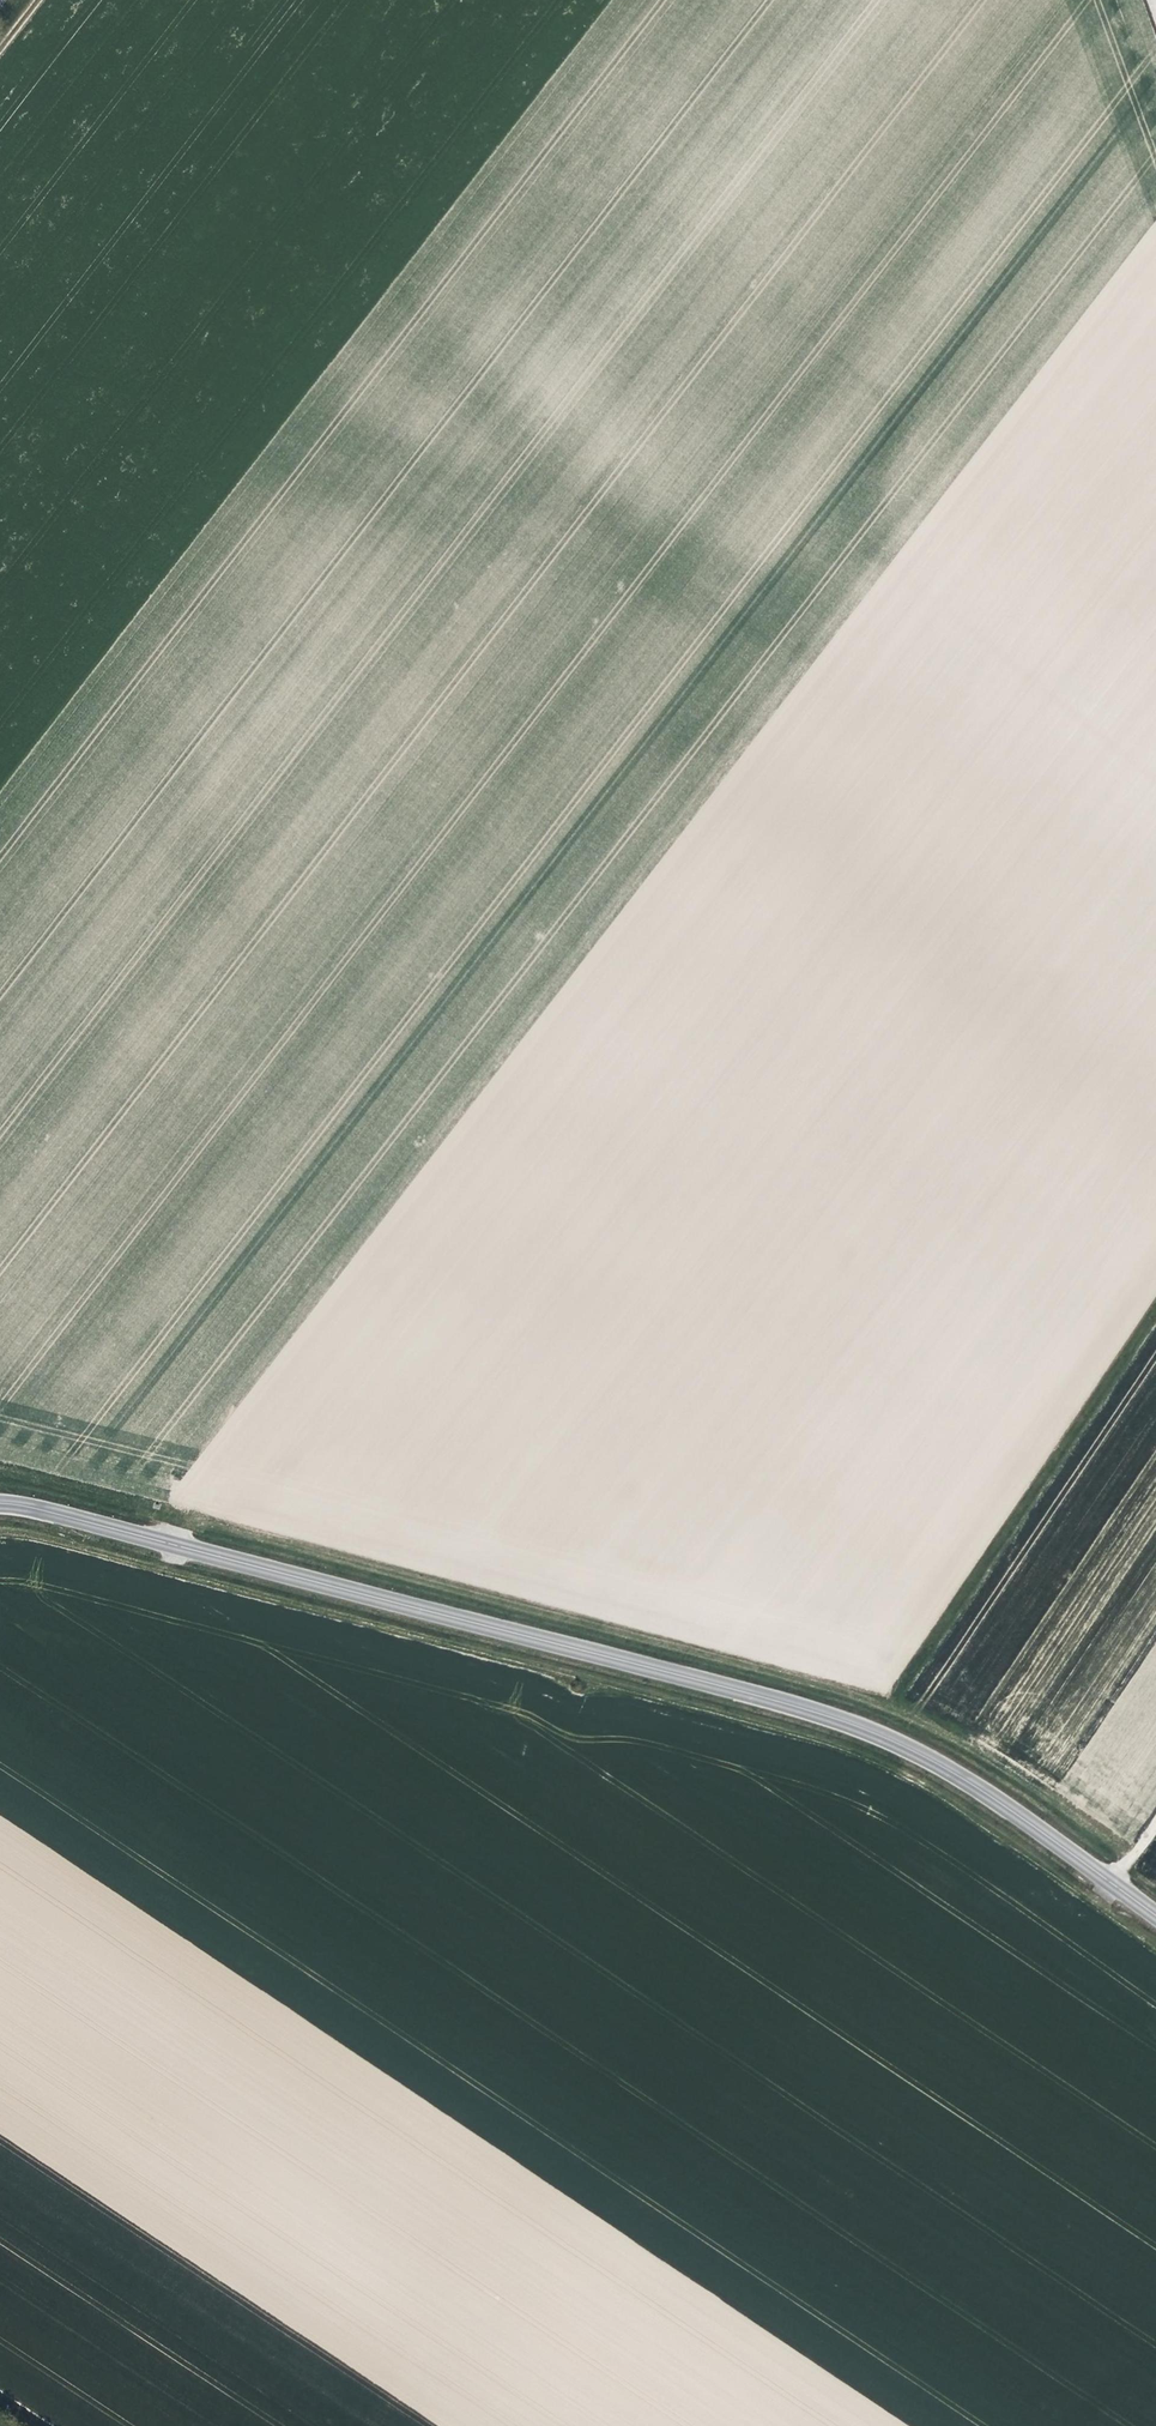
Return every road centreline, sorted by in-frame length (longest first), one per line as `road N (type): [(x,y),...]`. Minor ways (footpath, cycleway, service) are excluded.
road 1 (tertiary): [(0,1498),(848,1716),(1010,1806),(1155,1913)]

